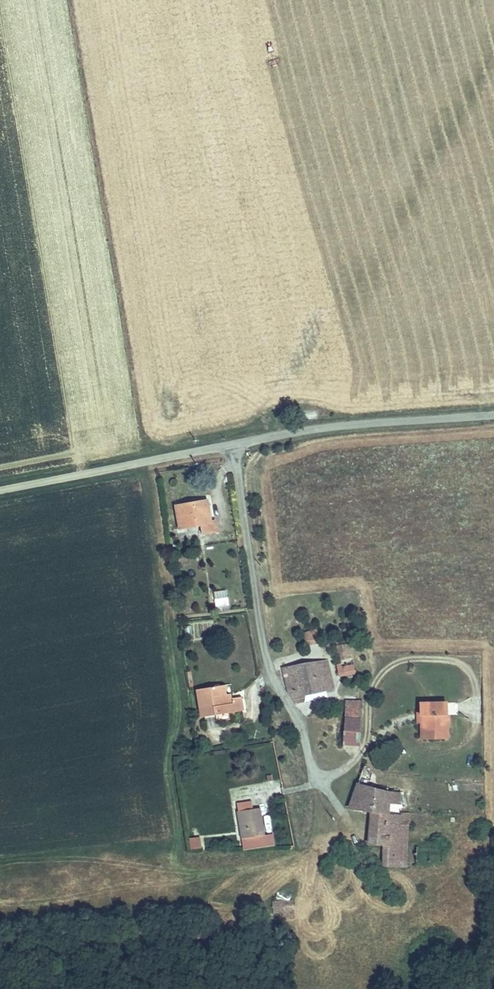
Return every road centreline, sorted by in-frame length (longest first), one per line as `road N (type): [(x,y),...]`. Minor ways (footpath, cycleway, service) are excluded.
road 1 (residential): [(231,445),(264,647),(320,779)]
road 2 (track): [(320,779),(357,759),(380,678),(402,662),(453,661),(474,676),(468,724)]
road 3 (unclassified): [(231,445),(327,428),(493,415)]
road 4 (unclassified): [(0,491),(231,445)]

